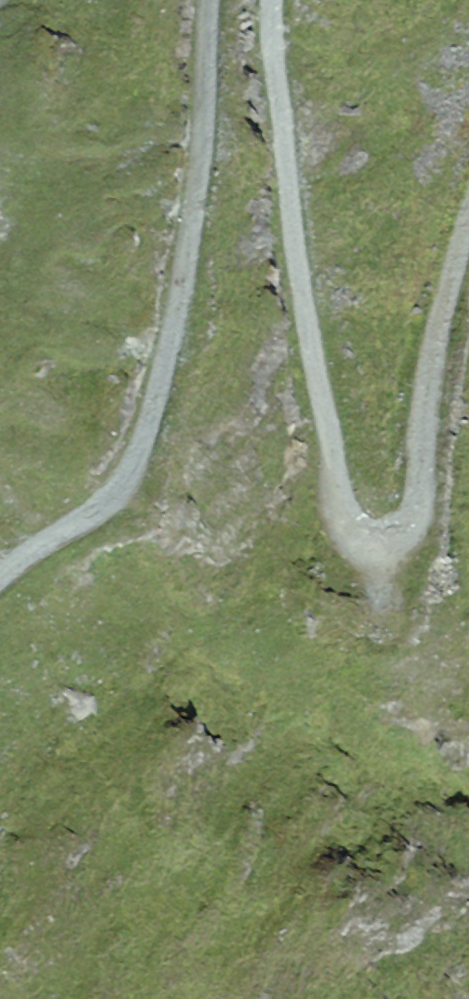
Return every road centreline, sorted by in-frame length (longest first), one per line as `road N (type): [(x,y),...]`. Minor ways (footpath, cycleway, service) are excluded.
road 1 (track): [(468,223),(435,340),(415,513),(401,534),(362,540),(341,513),(309,340),(272,0)]
road 2 (track): [(210,0),(192,226),(137,458),(103,505),(0,576)]

